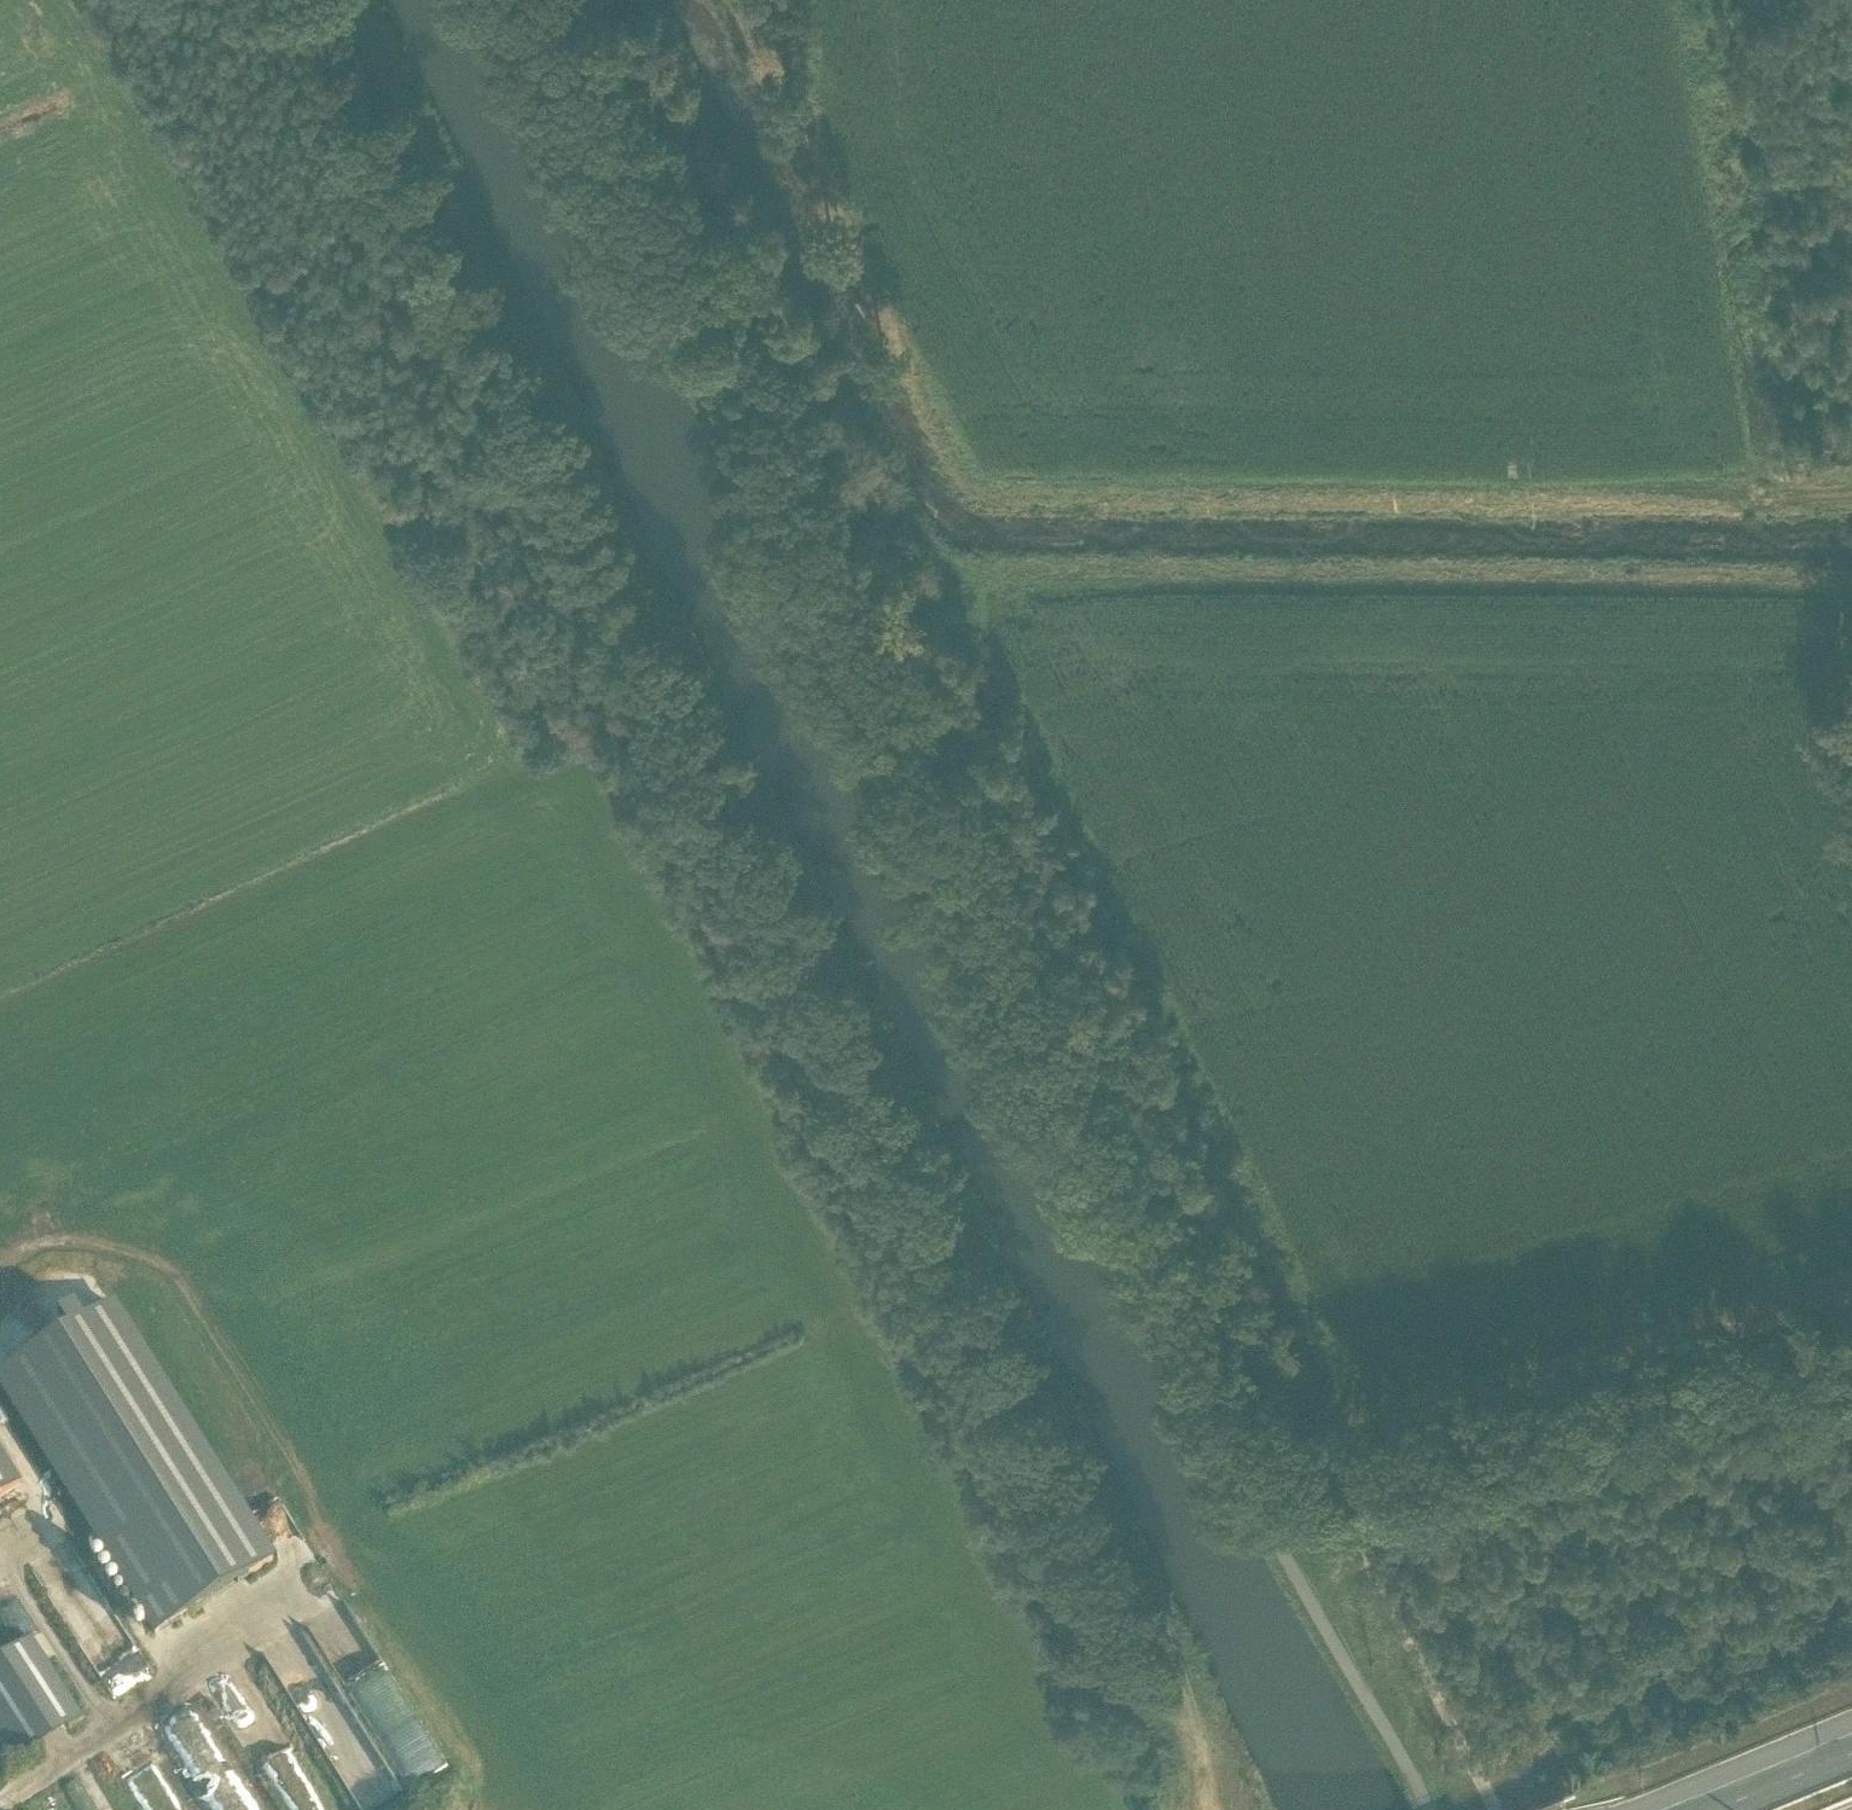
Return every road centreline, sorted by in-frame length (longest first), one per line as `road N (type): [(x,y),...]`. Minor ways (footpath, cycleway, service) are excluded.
road 1 (track): [(1216,1809),(1203,1726),(1175,1651),(359,0)]
road 2 (track): [(1495,1809),(1370,1561),(1372,1509),(1411,1474),(1446,1459),(1851,1339)]
road 3 (motorway): [(1851,1756),(1716,1809)]

